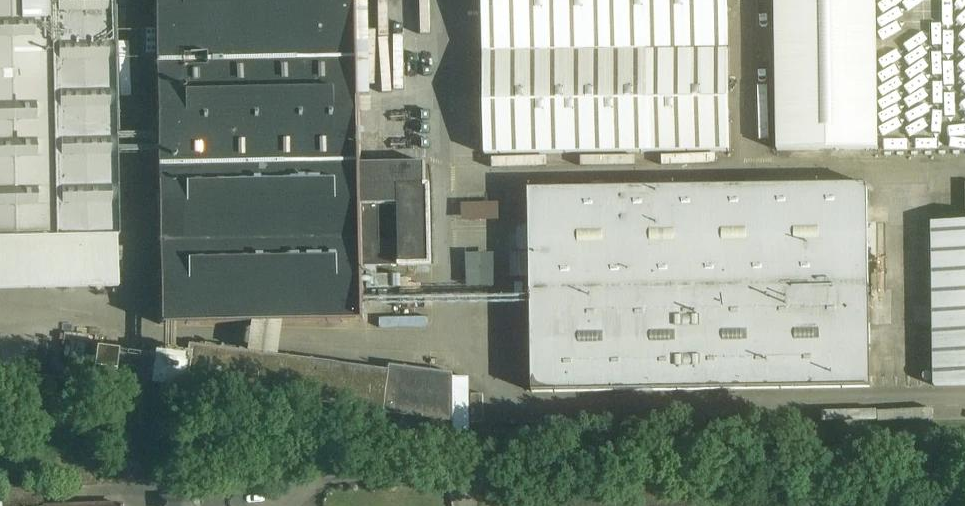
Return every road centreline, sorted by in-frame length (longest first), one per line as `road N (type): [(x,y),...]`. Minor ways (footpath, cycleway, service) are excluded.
road 1 (unclassified): [(461,505),(469,471),(765,459),(964,500)]

